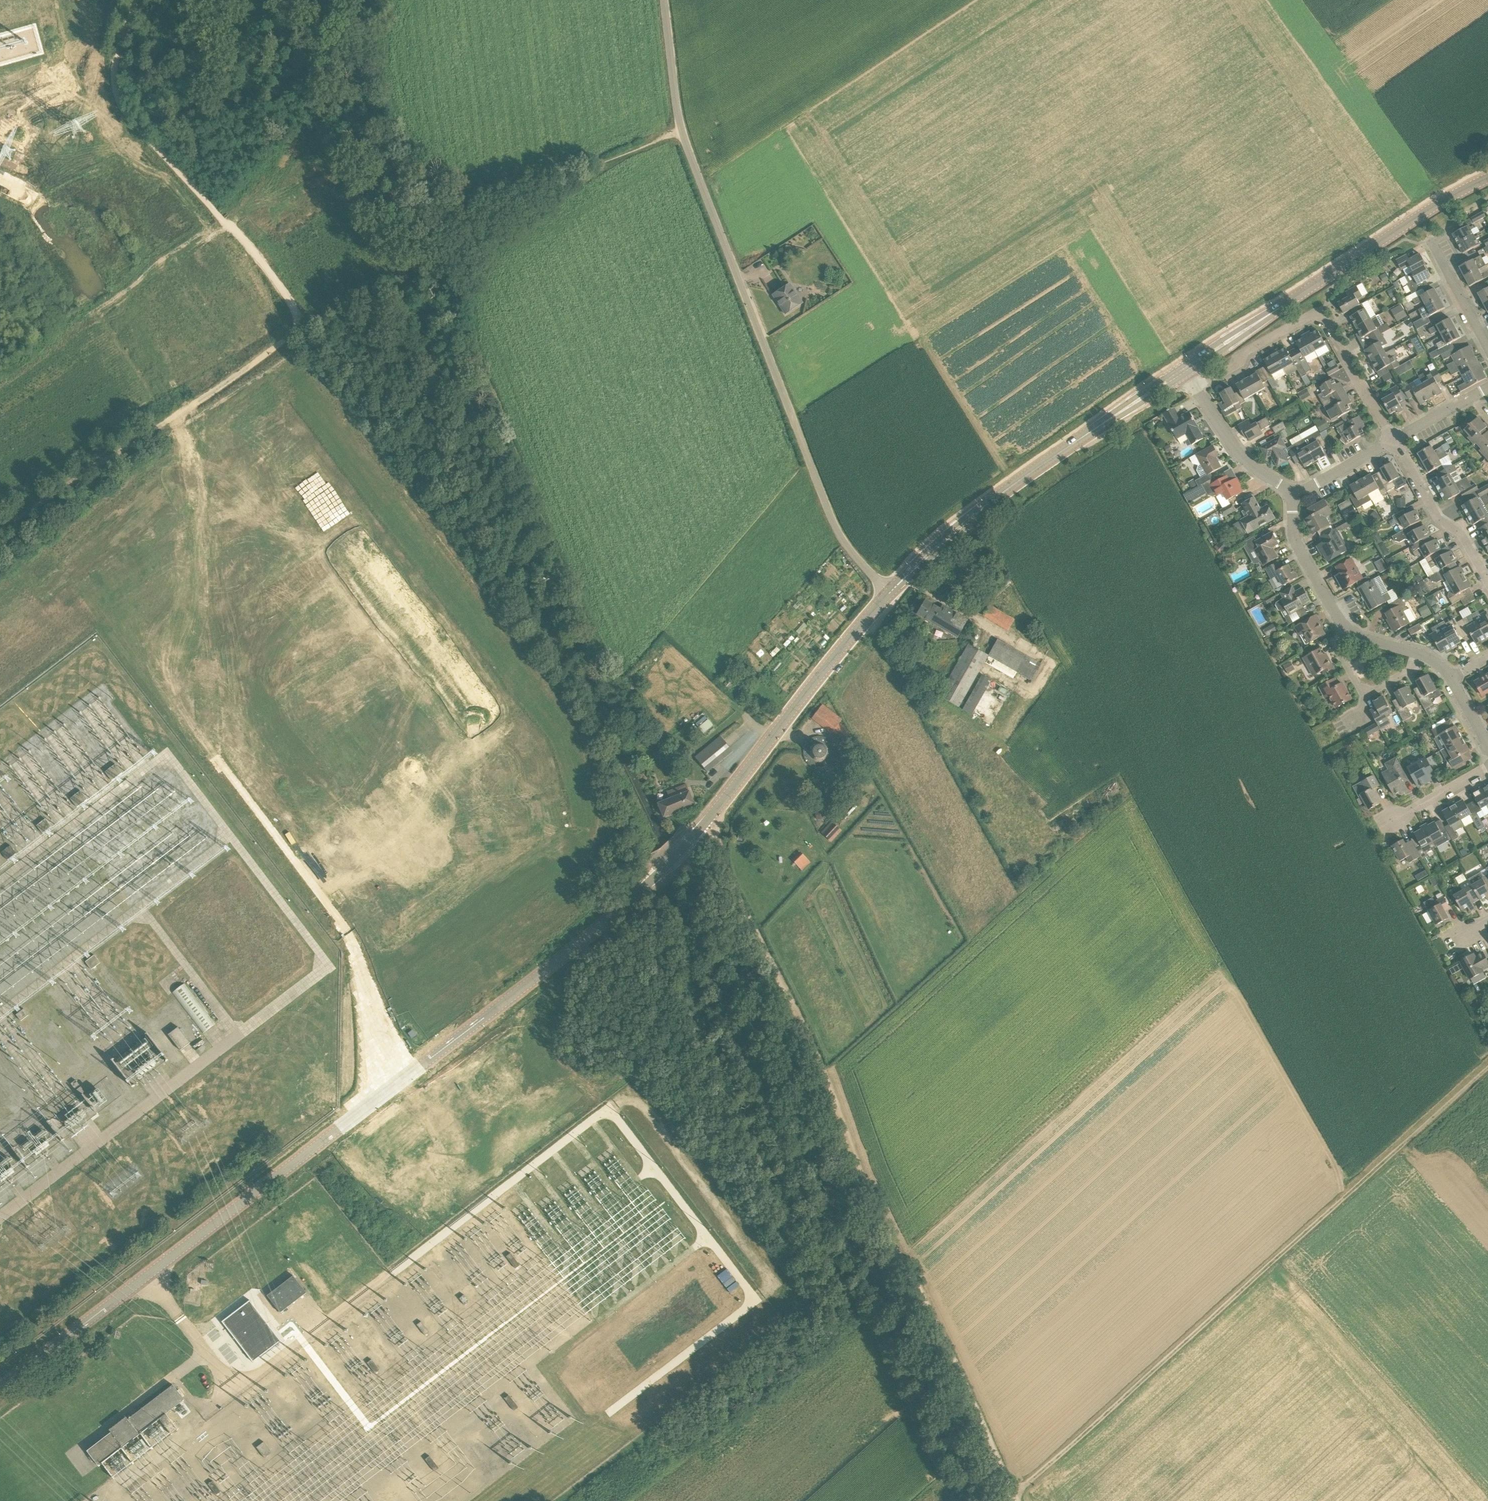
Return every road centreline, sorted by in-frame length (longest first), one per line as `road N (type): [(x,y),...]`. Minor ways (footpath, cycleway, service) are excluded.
road 1 (tertiary): [(0,1390),(623,910),(704,827),(889,593)]
road 2 (track): [(1015,1500),(884,1233),(704,827)]
road 3 (track): [(649,884),(672,905),(700,984),(764,1079),(807,1193),(959,1500)]
road 4 (unclassified): [(889,593),(831,521),(679,133),(656,0)]
road 5 (track): [(1013,1497),(1487,1068)]
road 6 (track): [(304,324),(251,251),(118,102),(111,71),(143,0)]
road 7 (track): [(304,324),(279,352),(0,534)]
road 8 (residential): [(1394,440),(1322,315),(1243,354),(1236,366),(1194,389)]
road 9 (tertiary): [(1244,332),(1487,178)]
road 10 (tertiary): [(975,514),(1119,412)]
road 11 (residential): [(1487,583),(1435,515),(1394,440)]
road 12 (residential): [(1347,630),(1296,543),(1296,490)]
road 13 (residential): [(1296,490),(1240,456),(1194,389)]
road 14 (residential): [(1487,348),(1429,238)]

